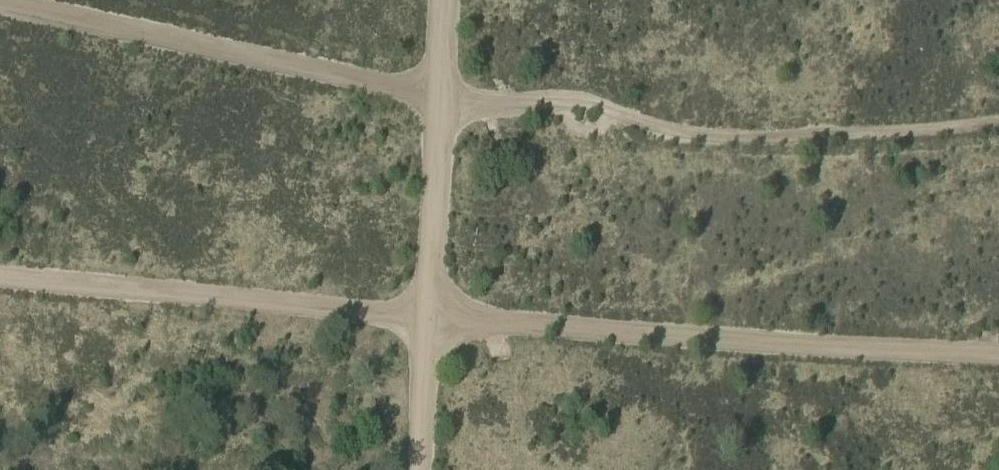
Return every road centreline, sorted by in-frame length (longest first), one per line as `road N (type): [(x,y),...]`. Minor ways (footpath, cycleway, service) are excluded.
road 1 (track): [(6,0),(441,101),(578,102),(671,131),(831,136),(998,121)]
road 2 (track): [(998,351),(243,308),(0,273)]
road 3 (track): [(425,469),(443,0)]

